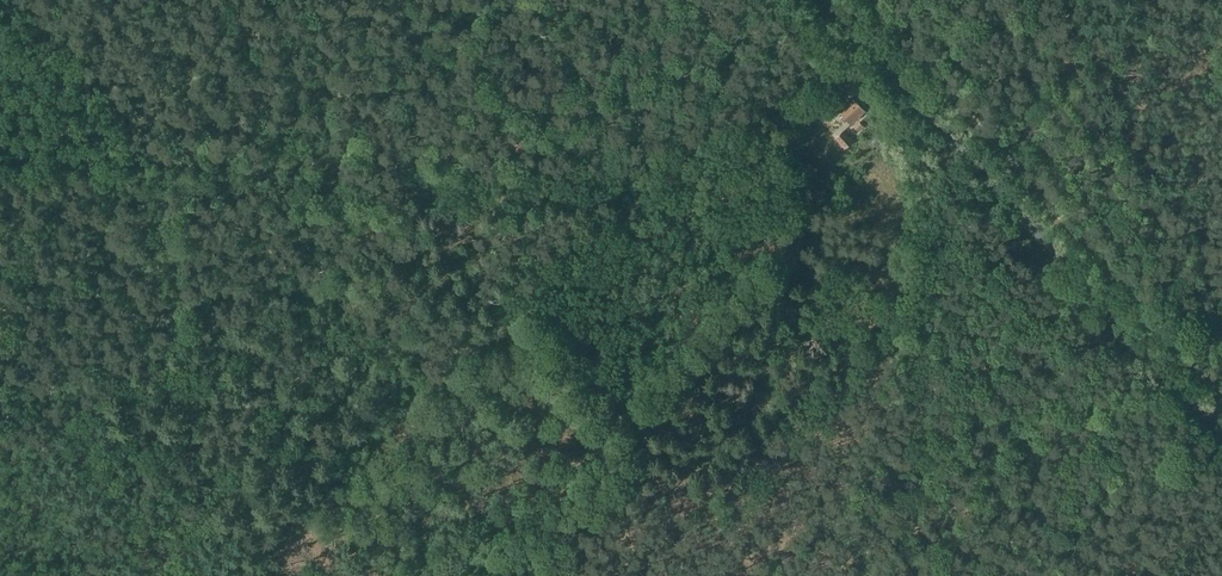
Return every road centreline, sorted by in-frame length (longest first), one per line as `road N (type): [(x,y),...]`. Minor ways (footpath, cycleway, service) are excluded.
road 1 (secondary): [(1221,442),(842,0)]
road 2 (track): [(140,158),(364,194),(540,189)]
road 3 (track): [(540,189),(544,301),(597,387),(594,428),(532,504),(531,545)]
road 4 (track): [(13,0),(39,15),(103,83),(140,158)]
road 5 (track): [(1021,157),(1059,84),(1088,0)]
road 6 (track): [(0,158),(140,158)]

